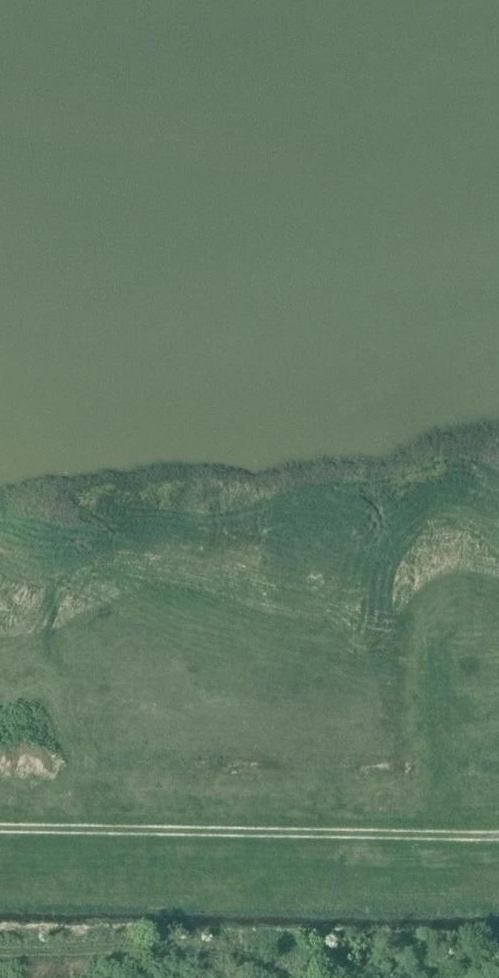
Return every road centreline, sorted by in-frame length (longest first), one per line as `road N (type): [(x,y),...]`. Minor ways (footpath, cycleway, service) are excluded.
road 1 (track): [(0,830),(498,838)]

